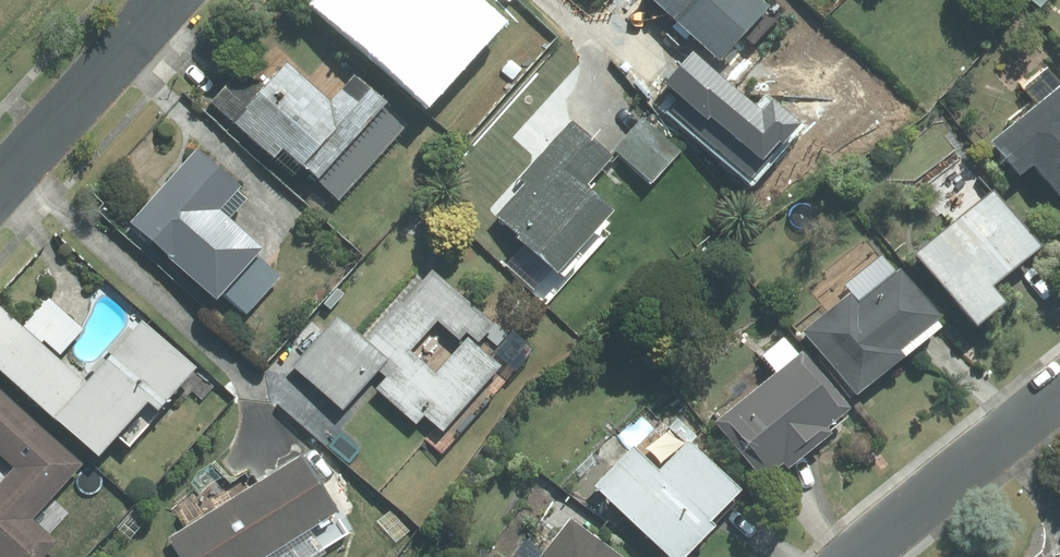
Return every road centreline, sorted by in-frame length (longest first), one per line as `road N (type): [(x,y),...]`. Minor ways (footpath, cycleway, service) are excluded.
road 1 (residential): [(1059,395),(861,556)]
road 2 (residential): [(0,188),(171,0)]

